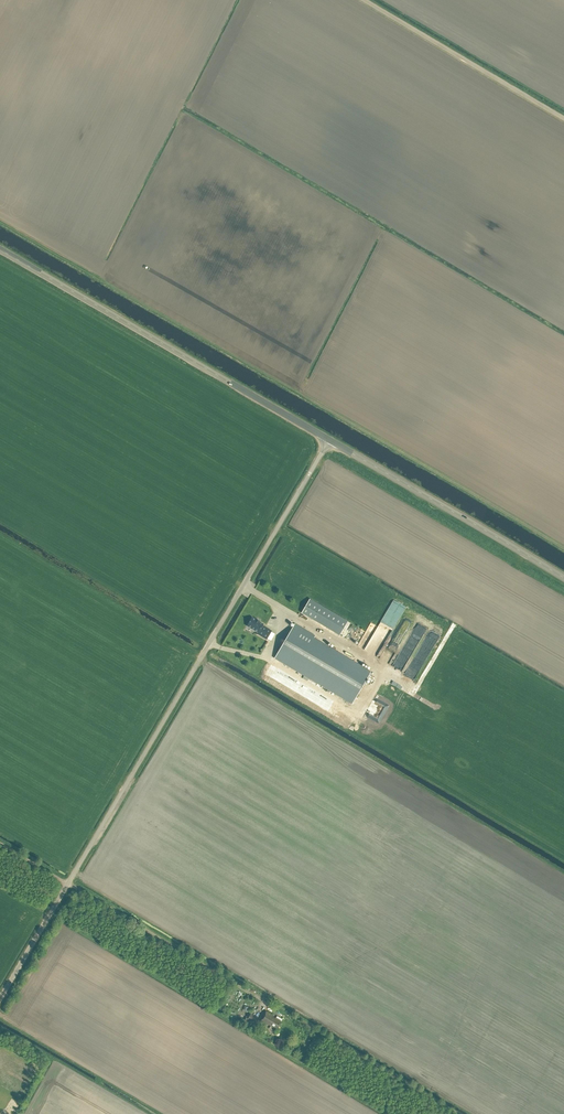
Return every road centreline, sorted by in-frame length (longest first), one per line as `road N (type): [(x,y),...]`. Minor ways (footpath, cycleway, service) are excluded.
road 1 (unclassified): [(0,999),(329,440)]
road 2 (track): [(202,656),(563,874)]
road 3 (secondary): [(329,440),(0,250)]
road 4 (track): [(0,843),(263,1000)]
road 5 (secondary): [(563,578),(329,440)]

